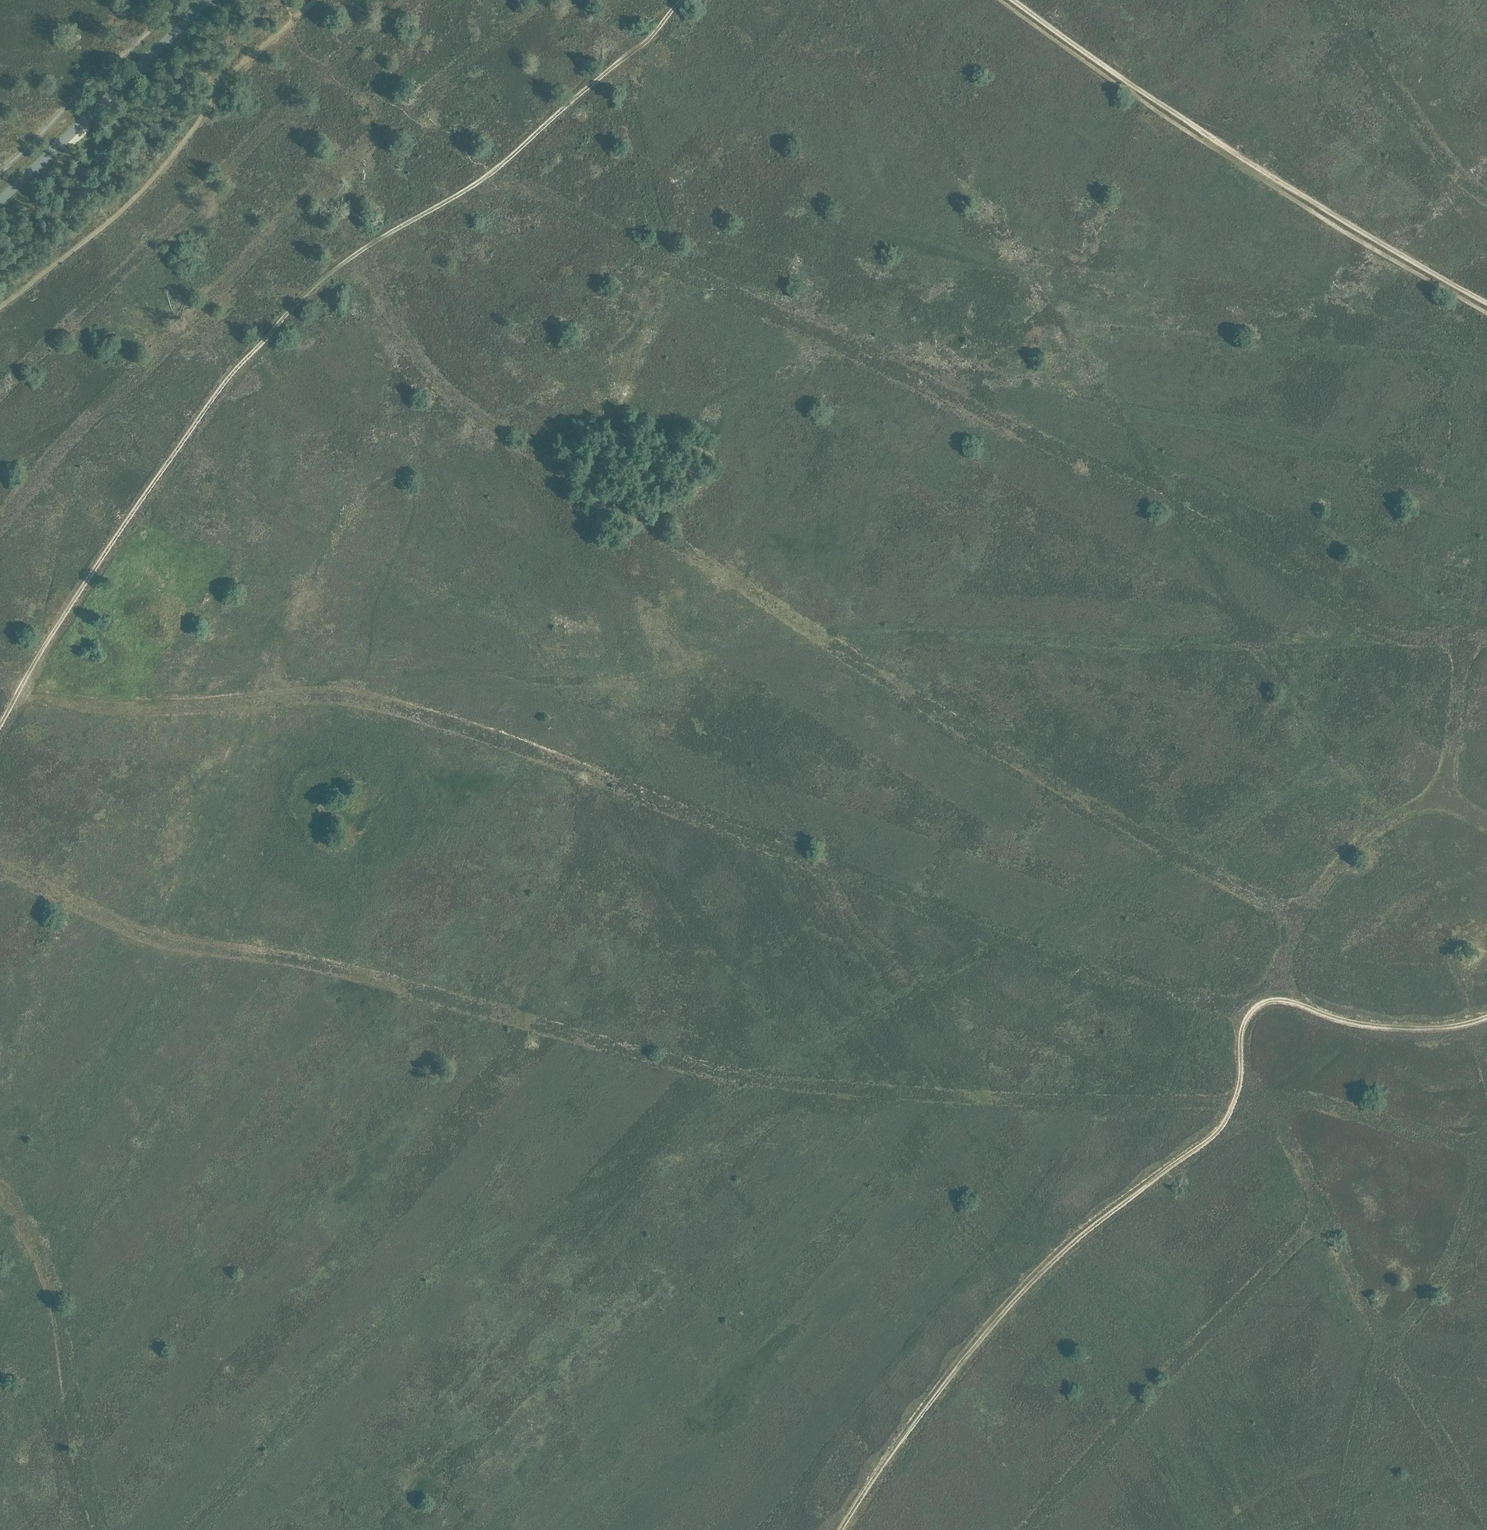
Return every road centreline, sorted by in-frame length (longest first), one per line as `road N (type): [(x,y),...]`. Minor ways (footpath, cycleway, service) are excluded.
road 1 (track): [(683,0),(492,172),(346,262),(291,310),(215,395),(50,638),(0,726)]
road 2 (track): [(840,1529),(955,1371),(1046,1268),(1222,1128),(1239,1090),(1244,1025),(1257,1007),(1282,1001),(1400,1028),(1486,1017)]
road 3 (track): [(1486,313),(1188,133),(998,0)]
road 4 (track): [(1014,0),(1321,206),(1486,303)]
road 5 (track): [(0,309),(140,194),(234,73),(316,0)]
road 6 (tertiary): [(0,200),(207,0)]

